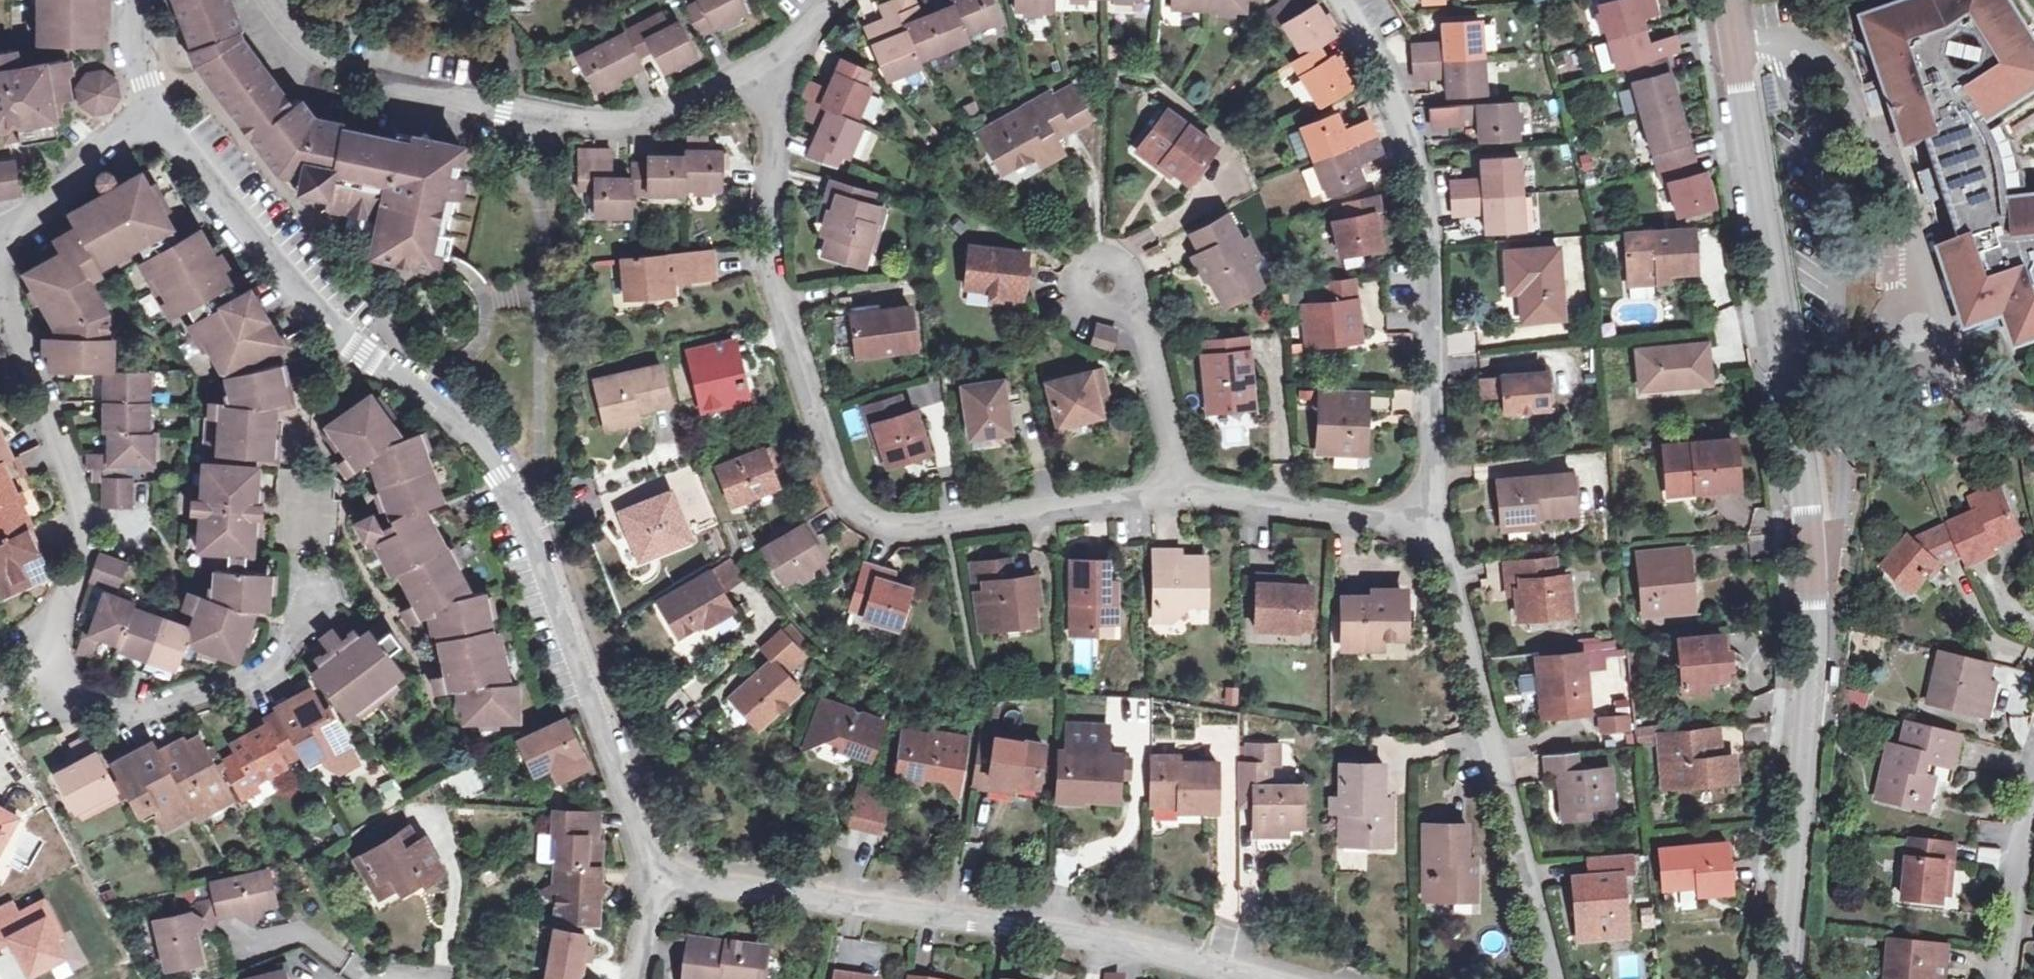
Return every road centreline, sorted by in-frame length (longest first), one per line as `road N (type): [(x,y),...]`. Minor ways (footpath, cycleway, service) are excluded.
road 1 (residential): [(1782,978),(1808,736),(1811,613),(1805,507),(1727,0)]
road 2 (residential): [(655,881),(537,548),(498,477),(442,406),(318,322),(172,131),(145,113)]
road 3 (residential): [(1174,492),(886,525),(841,495),(765,259),(777,77)]
road 4 (residential): [(1275,978),(1168,949),(655,881)]
road 5 (residential): [(1438,527),(1438,295),(1428,192),(1391,82),(1341,0)]
road 6 (residential): [(273,0),(317,57),(504,111),(590,122),(660,113),(777,77)]
road 7 (residential): [(1549,978),(1438,527)]
road 8 (residential): [(65,682),(52,627),(80,553),(78,504),(3,282),(0,244)]
road 9 (residential): [(314,600),(254,674),(162,706),(129,711),(87,701),(65,682)]
road 10 (residential): [(1438,527),(1174,492)]
road 11 (residential): [(1174,492),(1171,450),(1139,325),(1102,284)]
road 12 (residential): [(0,241),(145,113)]
road 13 (residential): [(2003,978),(2033,801)]
road 14 (track): [(2033,419),(2000,415),(1966,385),(1946,348)]

